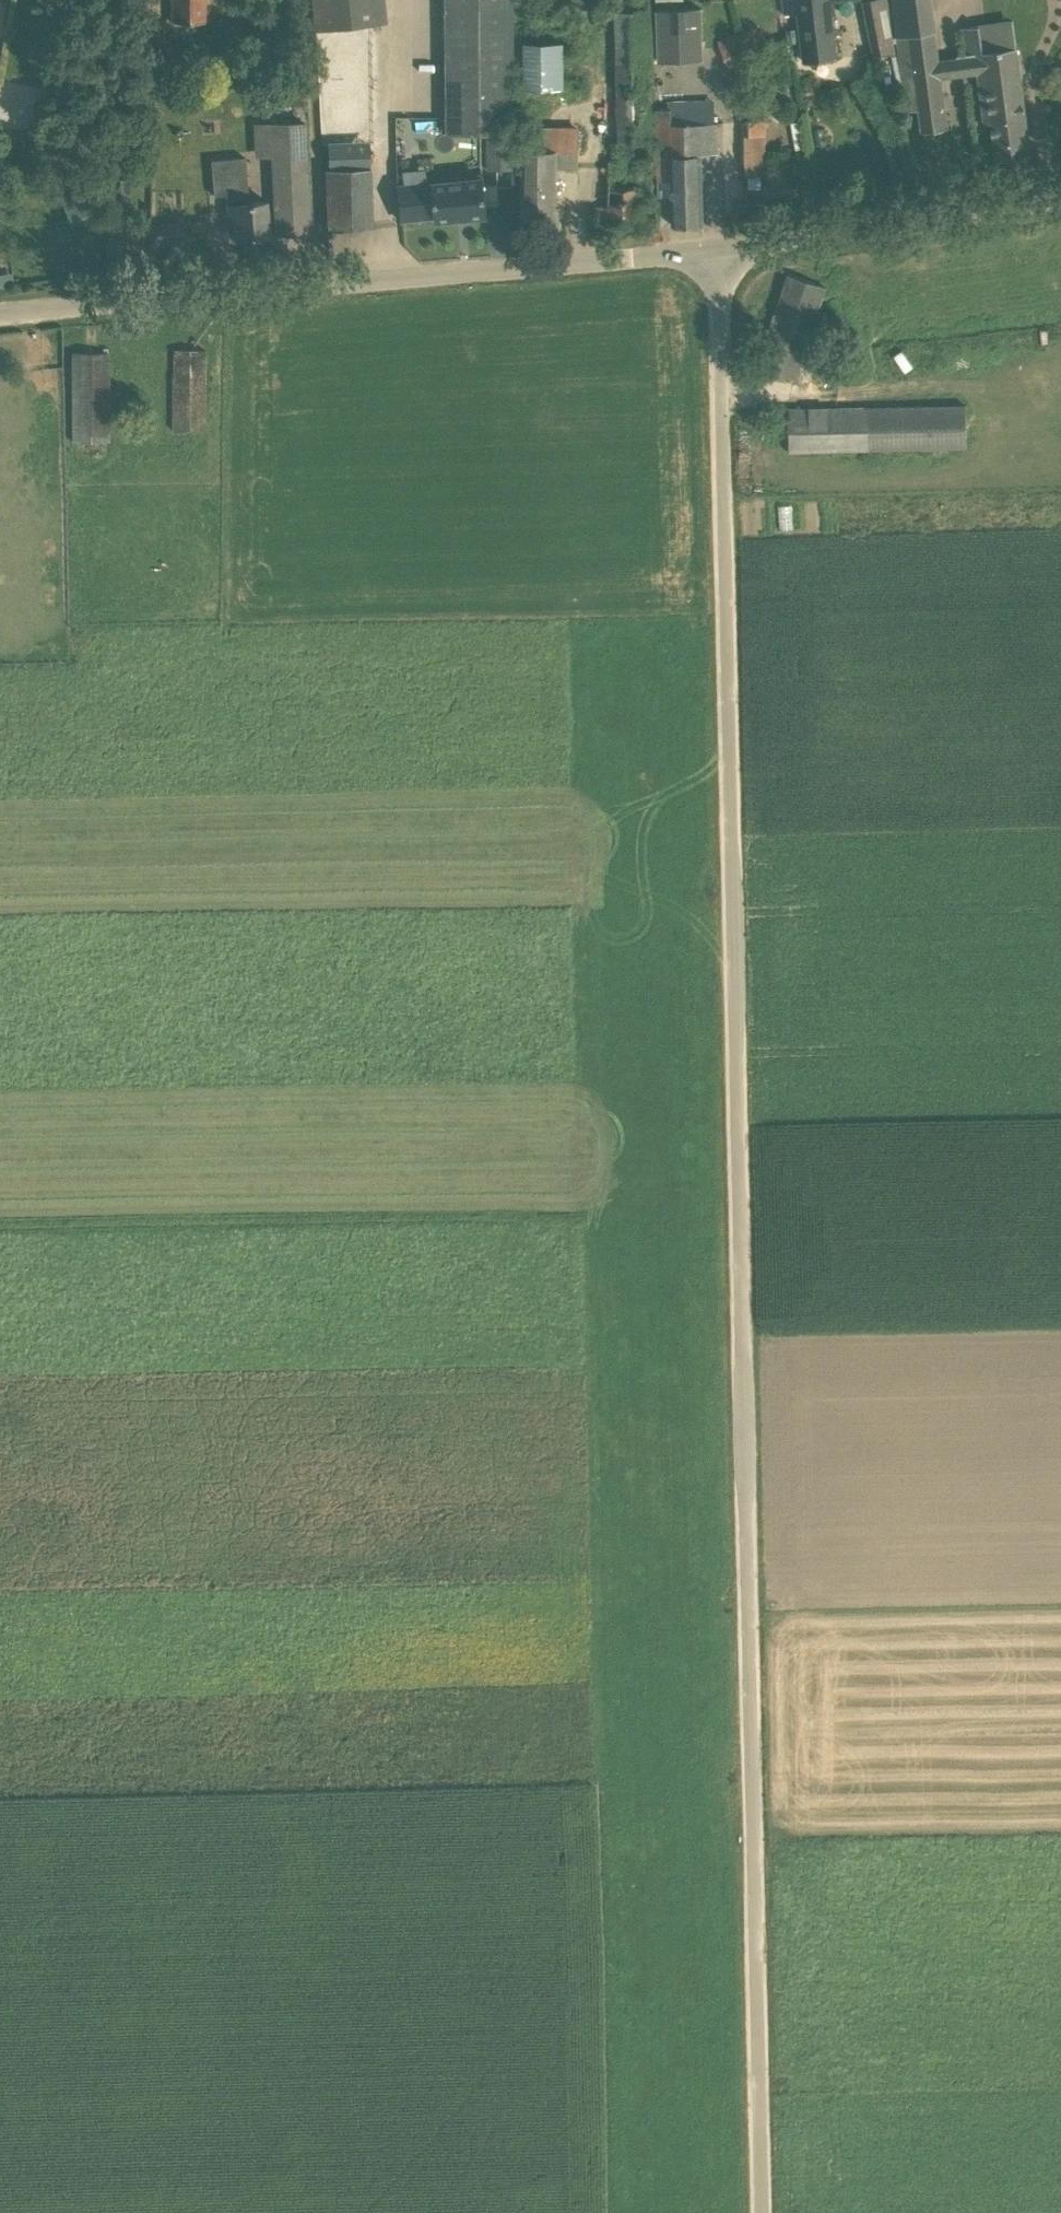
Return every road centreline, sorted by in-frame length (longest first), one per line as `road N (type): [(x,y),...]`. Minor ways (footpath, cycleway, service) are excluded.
road 1 (unclassified): [(762,2212),(718,253)]
road 2 (unclassified): [(718,253),(0,313)]
road 3 (unclassified): [(1060,197),(718,253)]

